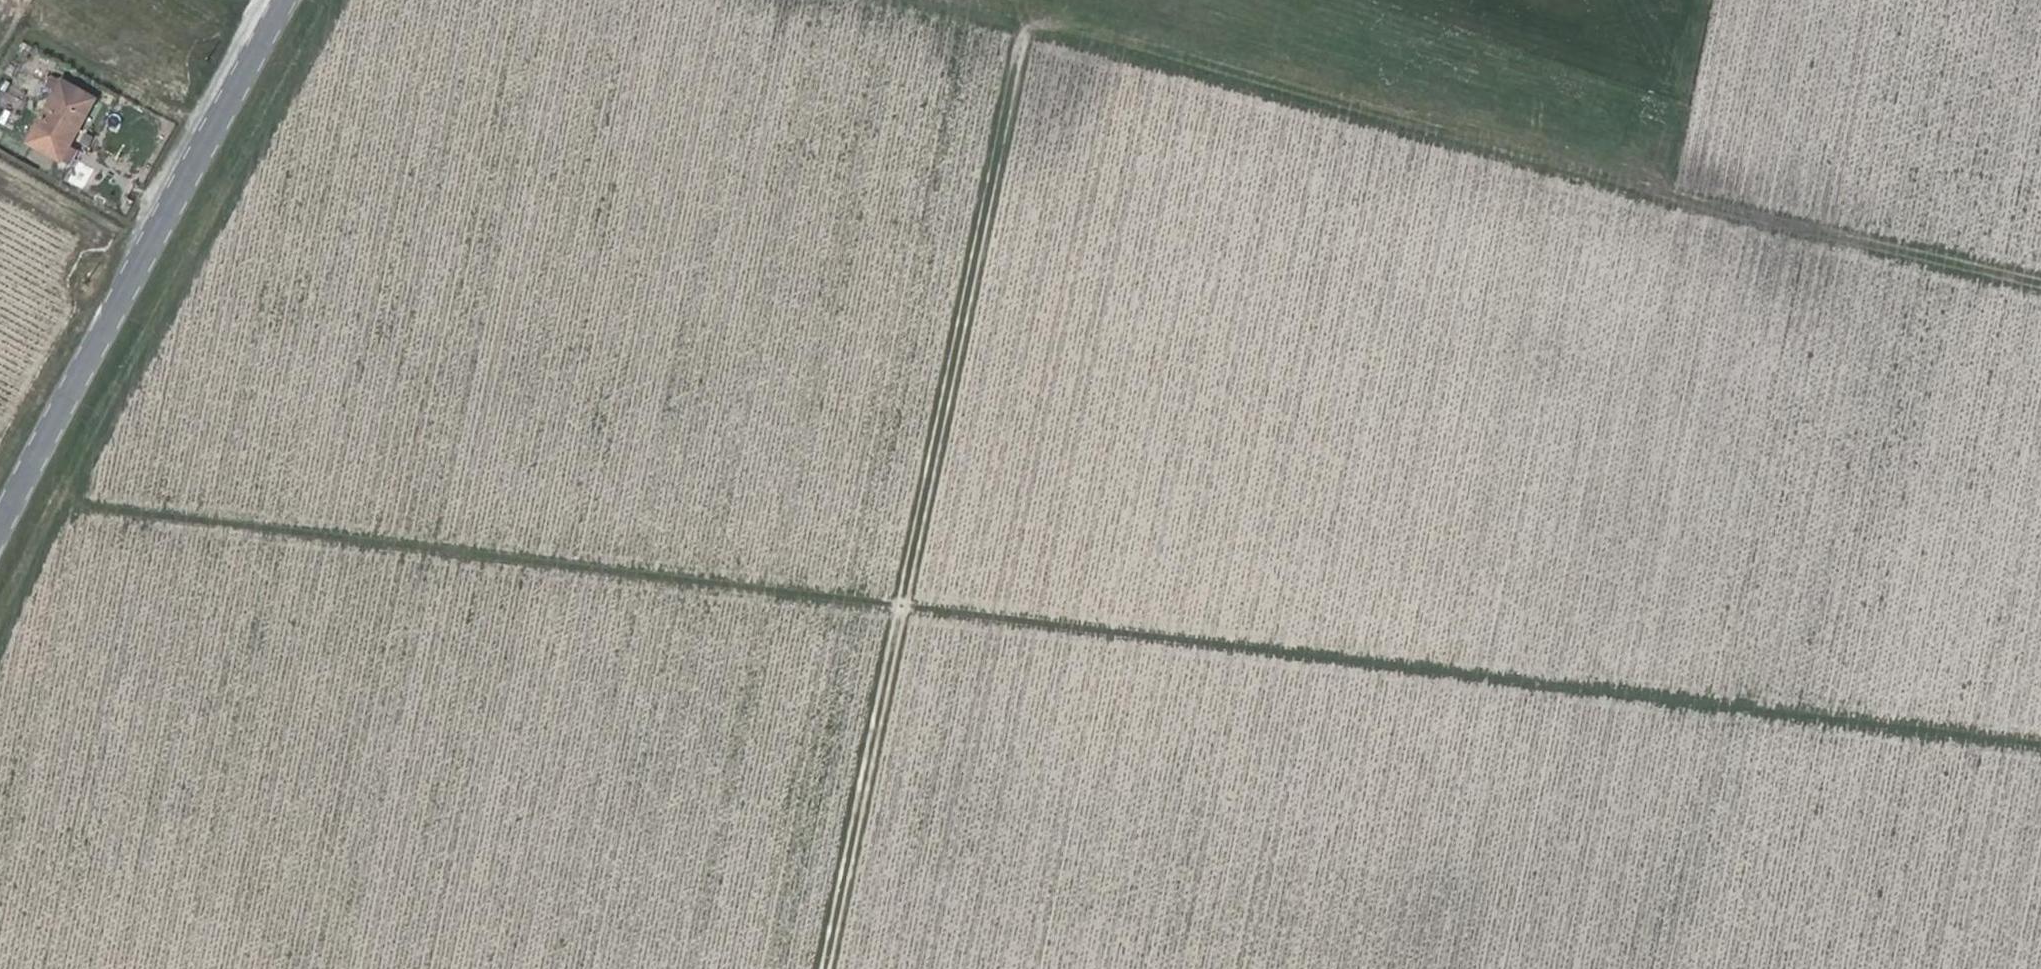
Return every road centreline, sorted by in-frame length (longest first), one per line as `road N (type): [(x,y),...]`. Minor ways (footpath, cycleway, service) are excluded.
road 1 (secondary): [(0,527),(286,0)]

